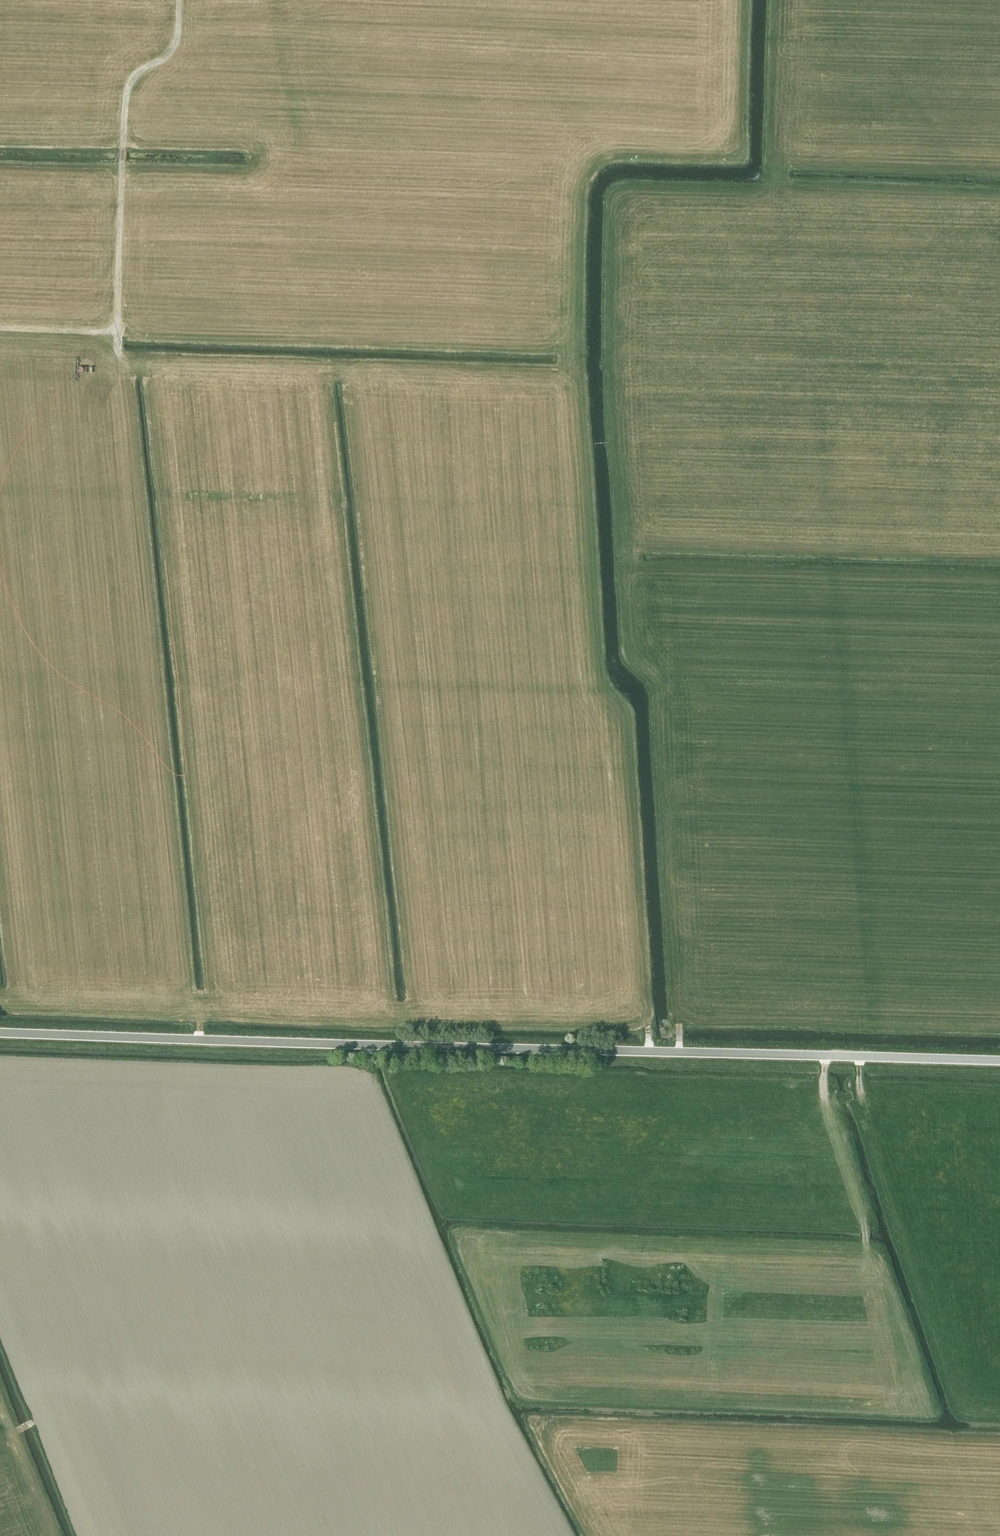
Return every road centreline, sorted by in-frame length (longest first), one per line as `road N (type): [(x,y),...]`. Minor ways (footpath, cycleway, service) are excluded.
road 1 (tertiary): [(999,1061),(0,1032)]
road 2 (track): [(178,0),(176,47),(134,74),(128,91),(118,355)]

